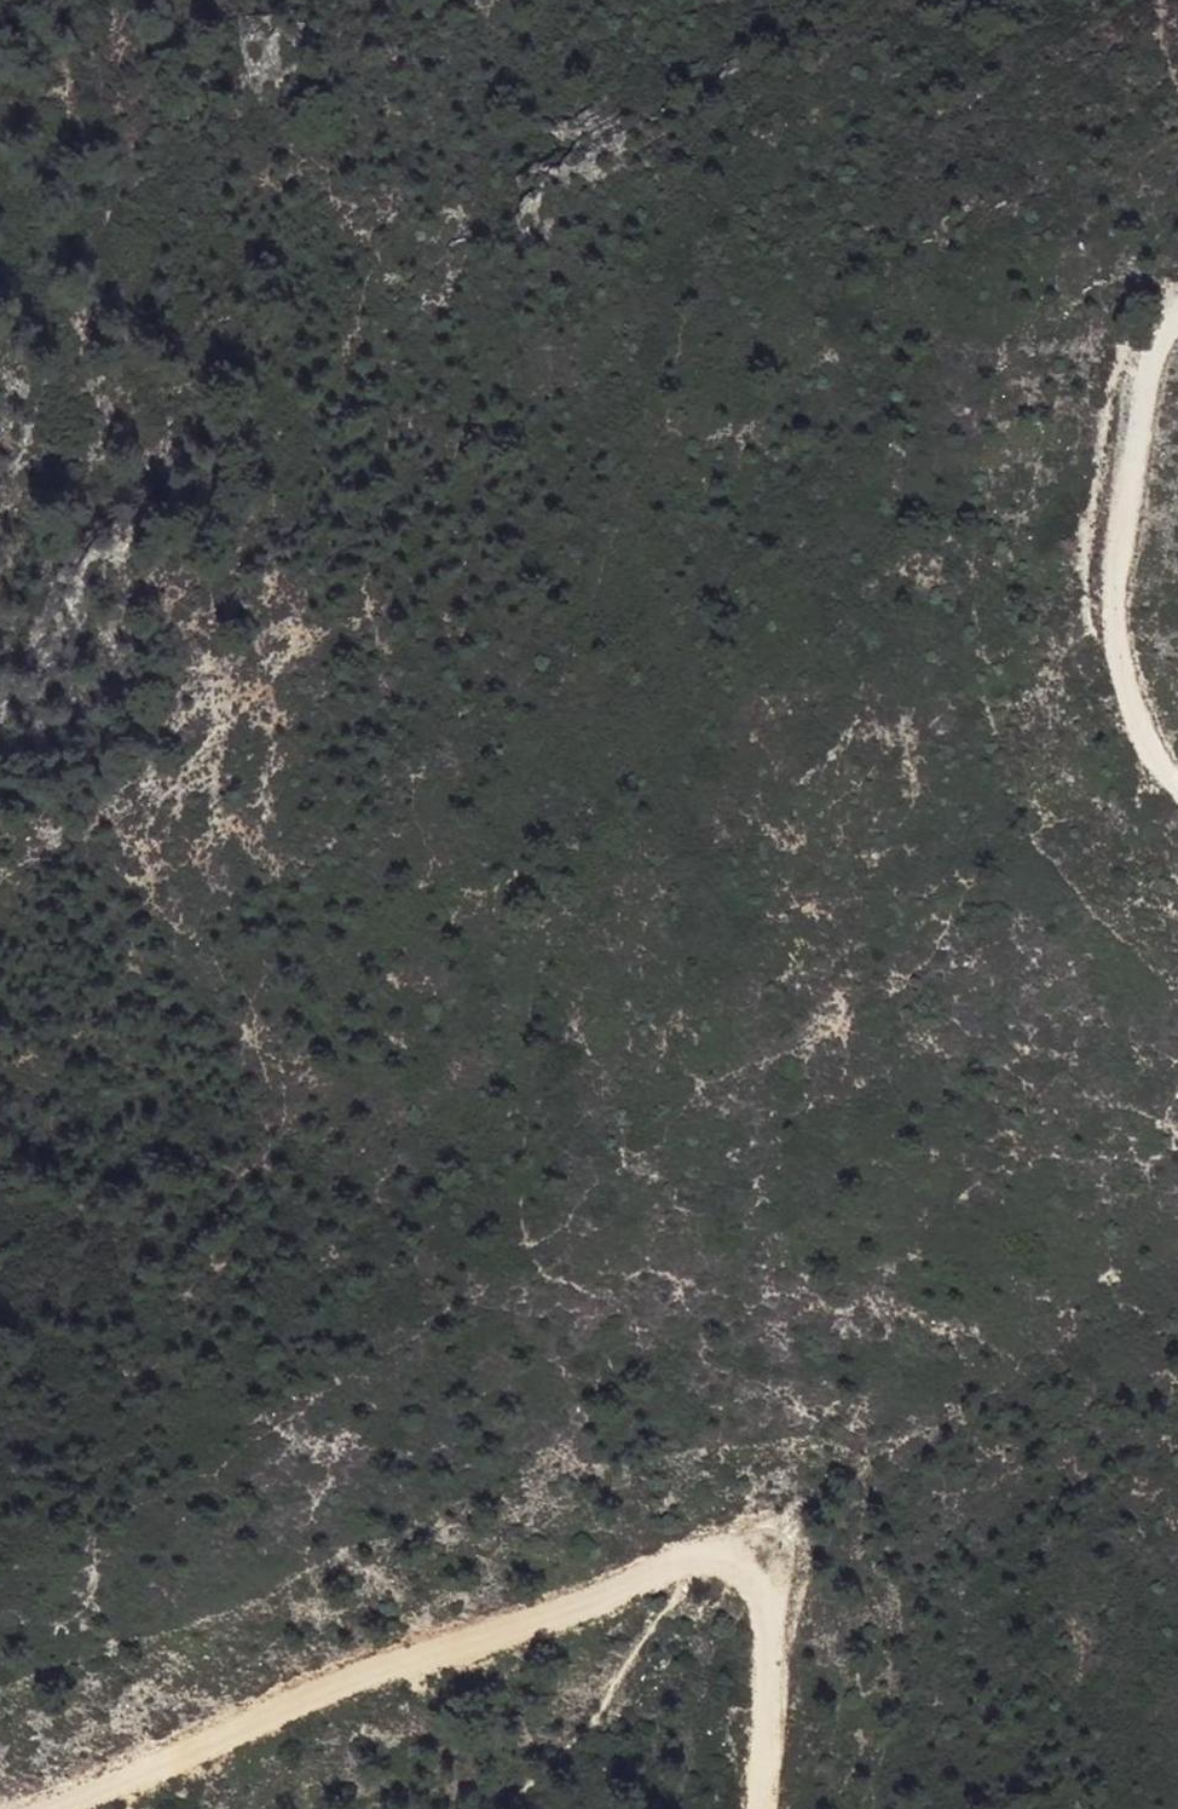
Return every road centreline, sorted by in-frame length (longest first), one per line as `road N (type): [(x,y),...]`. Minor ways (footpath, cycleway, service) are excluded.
road 1 (track): [(764,1808),(759,1701),(779,1626),(776,1584),(751,1553),(714,1539),(677,1548),(644,1572),(356,1667),(30,1808)]
road 2 (track): [(1177,780),(1154,755),(1109,612),(1158,326),(1177,312)]

